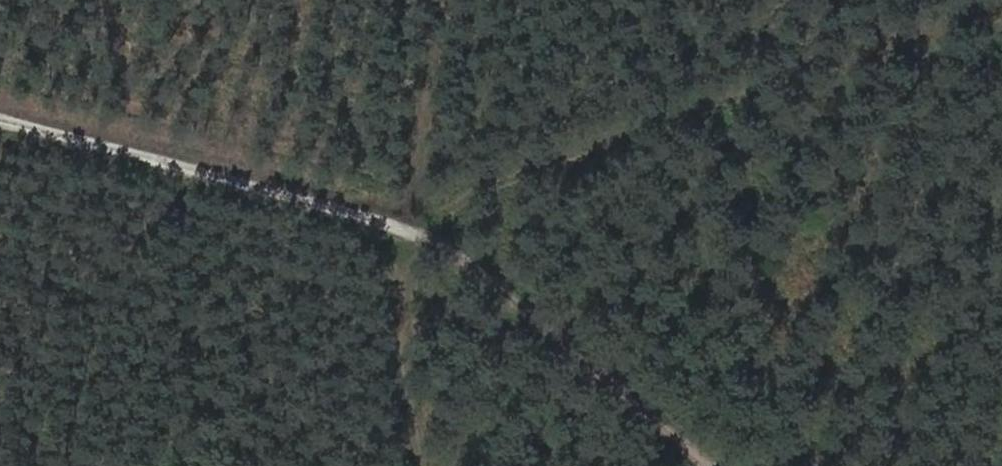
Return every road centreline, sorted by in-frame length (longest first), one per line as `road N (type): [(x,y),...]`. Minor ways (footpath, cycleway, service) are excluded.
road 1 (track): [(722,465),(439,229),(0,117)]
road 2 (track): [(408,221),(1001,7)]
road 3 (track): [(408,221),(436,0)]

